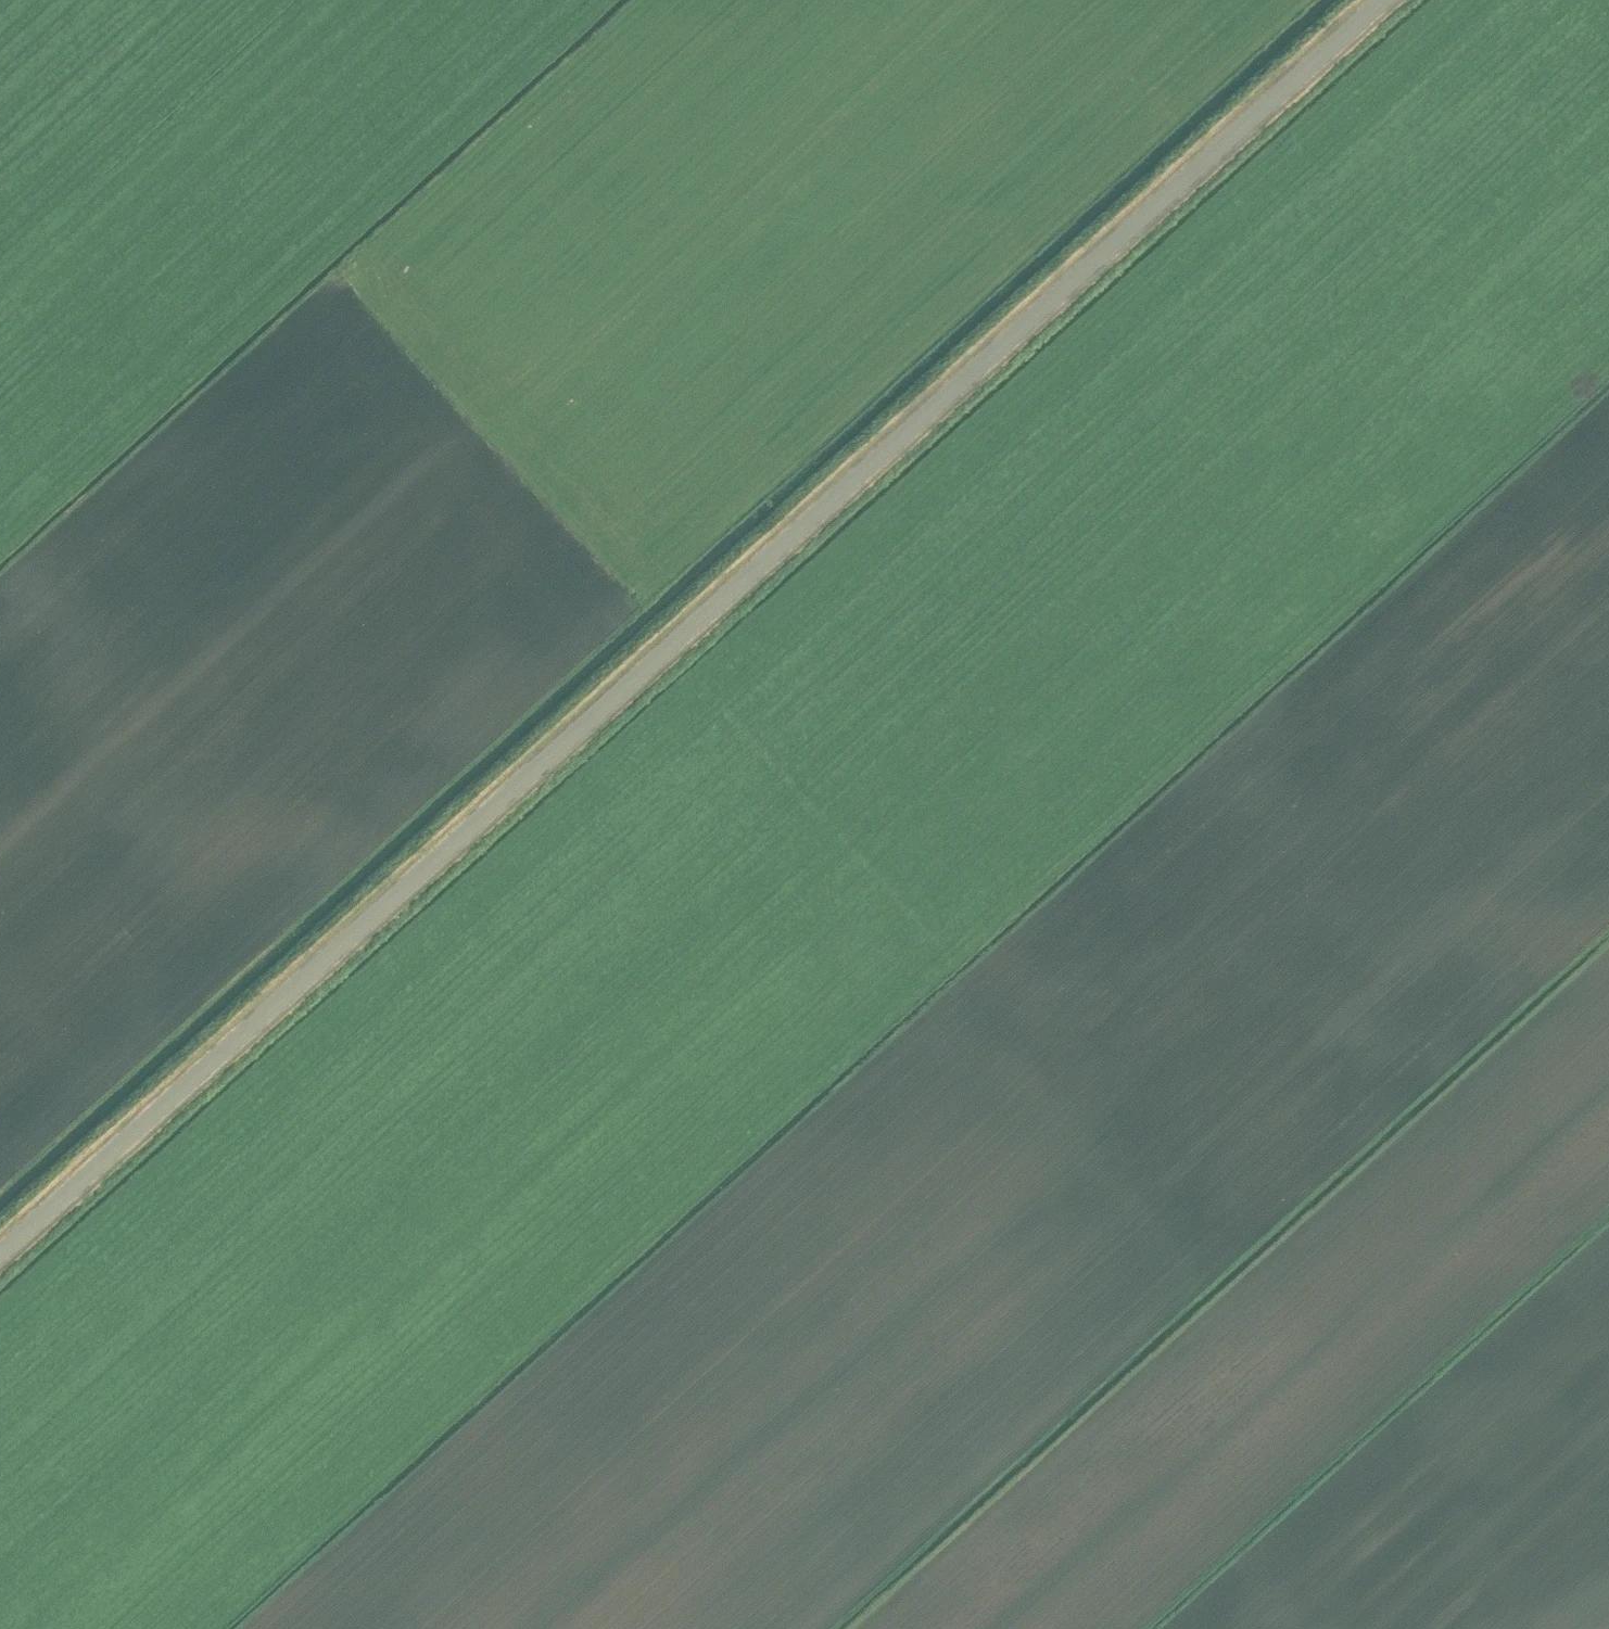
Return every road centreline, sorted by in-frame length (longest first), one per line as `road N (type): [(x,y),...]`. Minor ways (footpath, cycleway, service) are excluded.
road 1 (tertiary): [(0,1258),(1396,0)]

